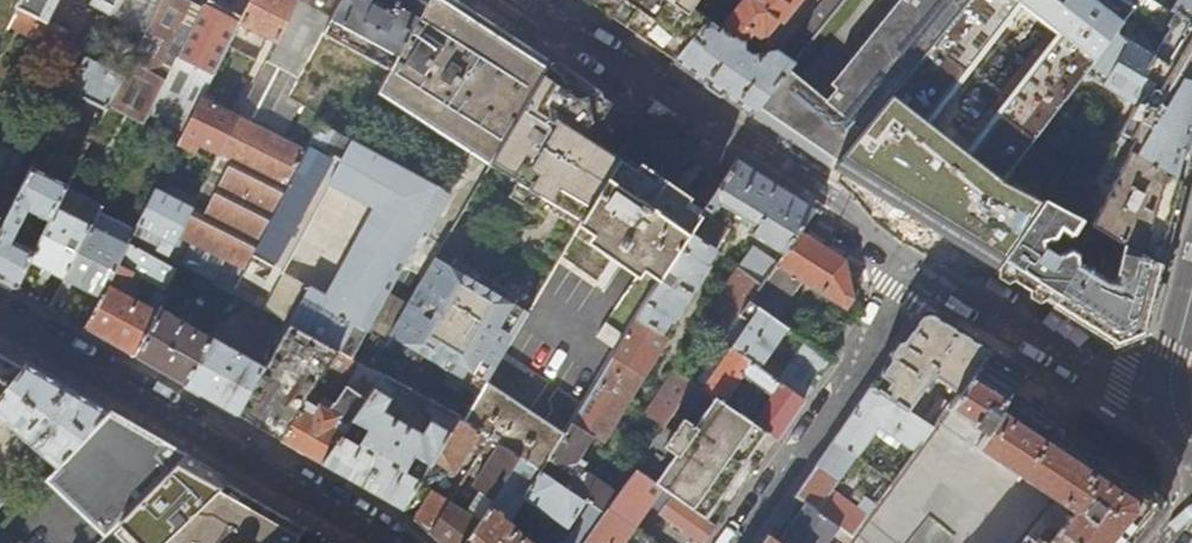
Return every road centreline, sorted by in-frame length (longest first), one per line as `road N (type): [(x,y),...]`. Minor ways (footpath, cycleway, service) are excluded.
road 1 (residential): [(514,0),(827,195),(921,266)]
road 2 (residential): [(0,314),(385,542)]
road 3 (residential): [(731,542),(921,266)]
road 4 (residential): [(921,266),(1118,385),(1173,403)]
road 5 (residential): [(1173,403),(1170,352),(1191,275)]

